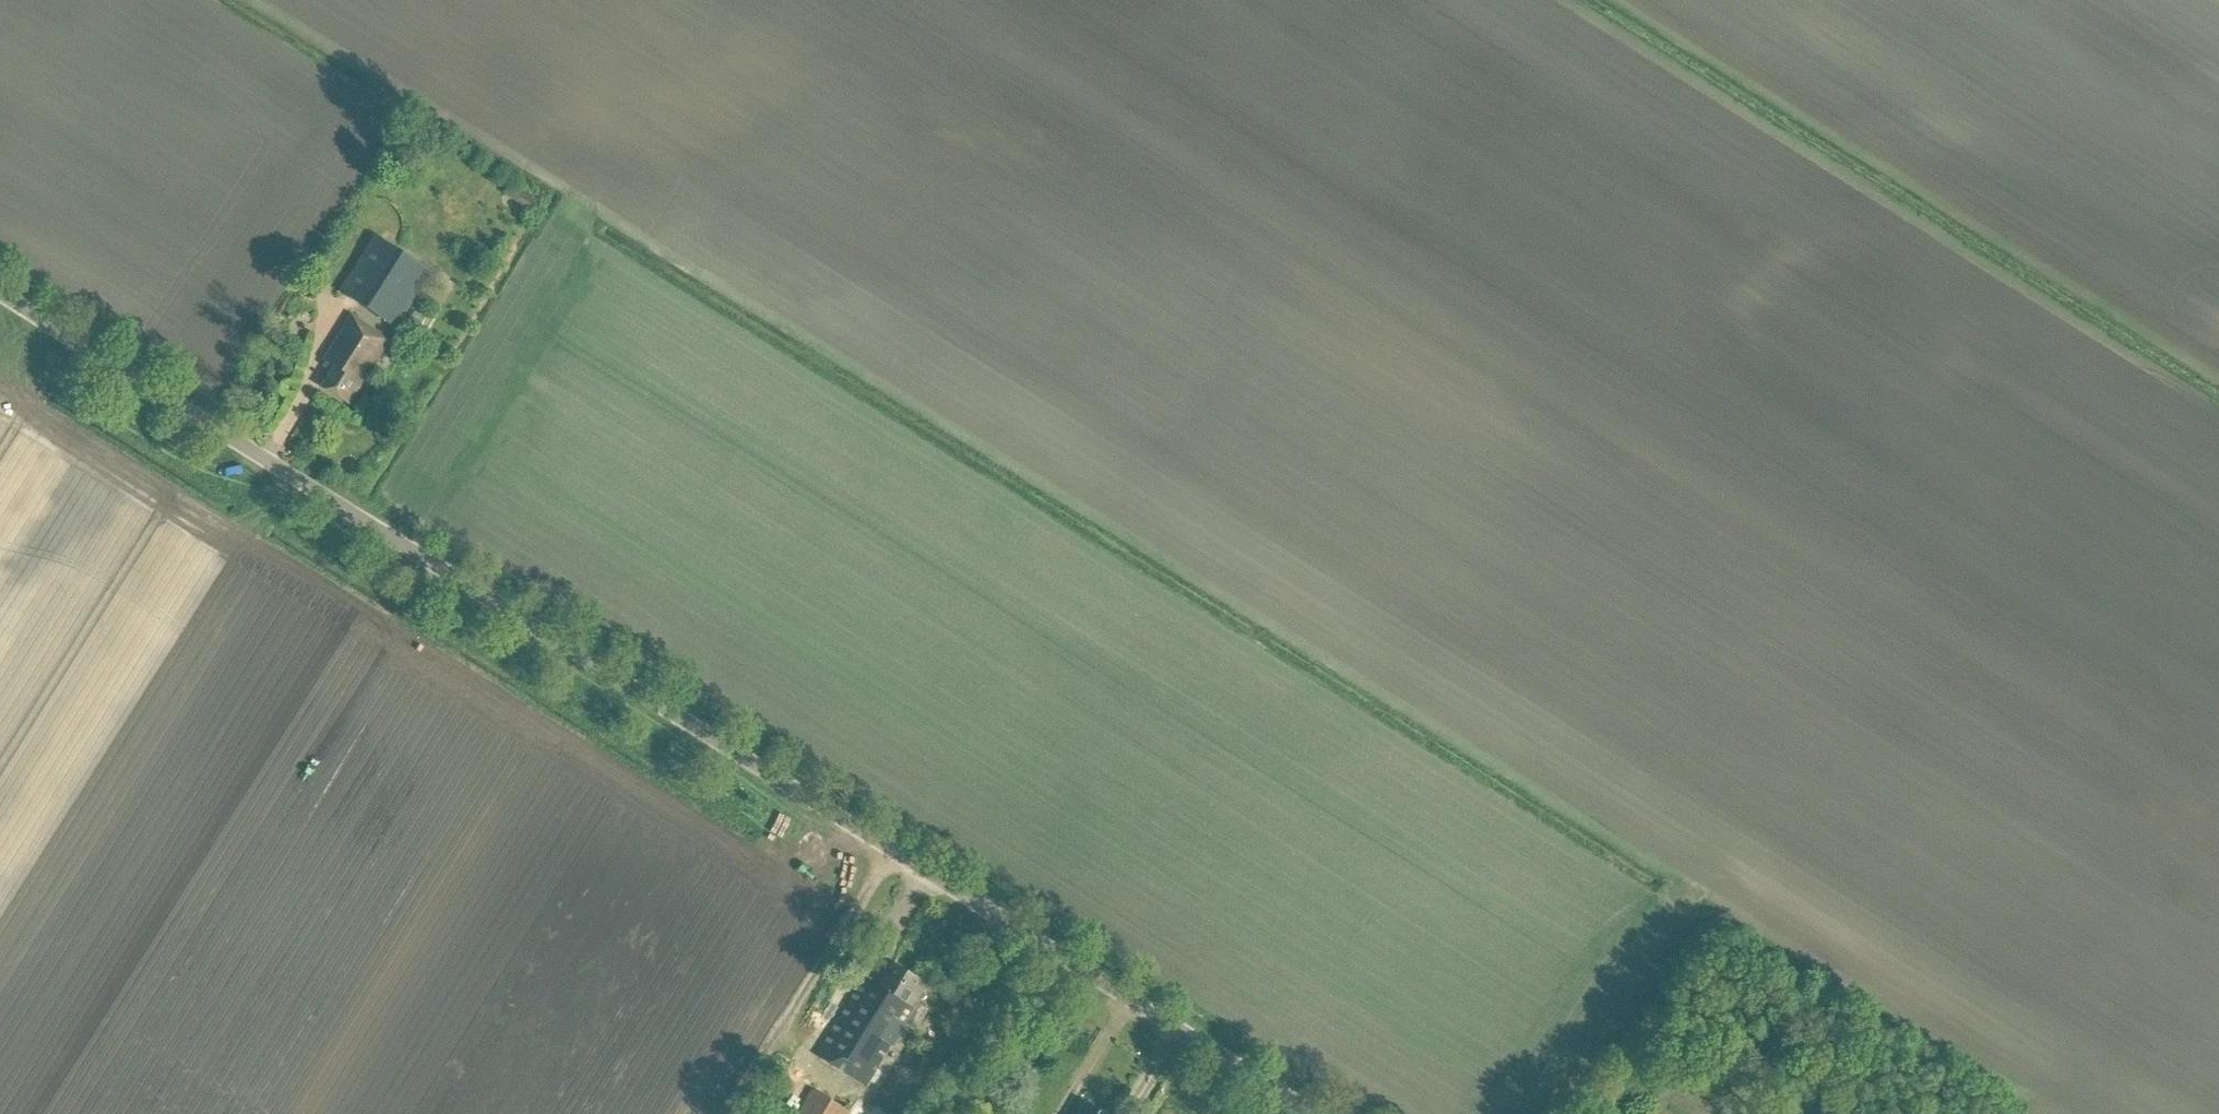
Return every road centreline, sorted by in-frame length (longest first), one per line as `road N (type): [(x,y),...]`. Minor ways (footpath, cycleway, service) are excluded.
road 1 (unclassified): [(1312,1113),(0,293)]

